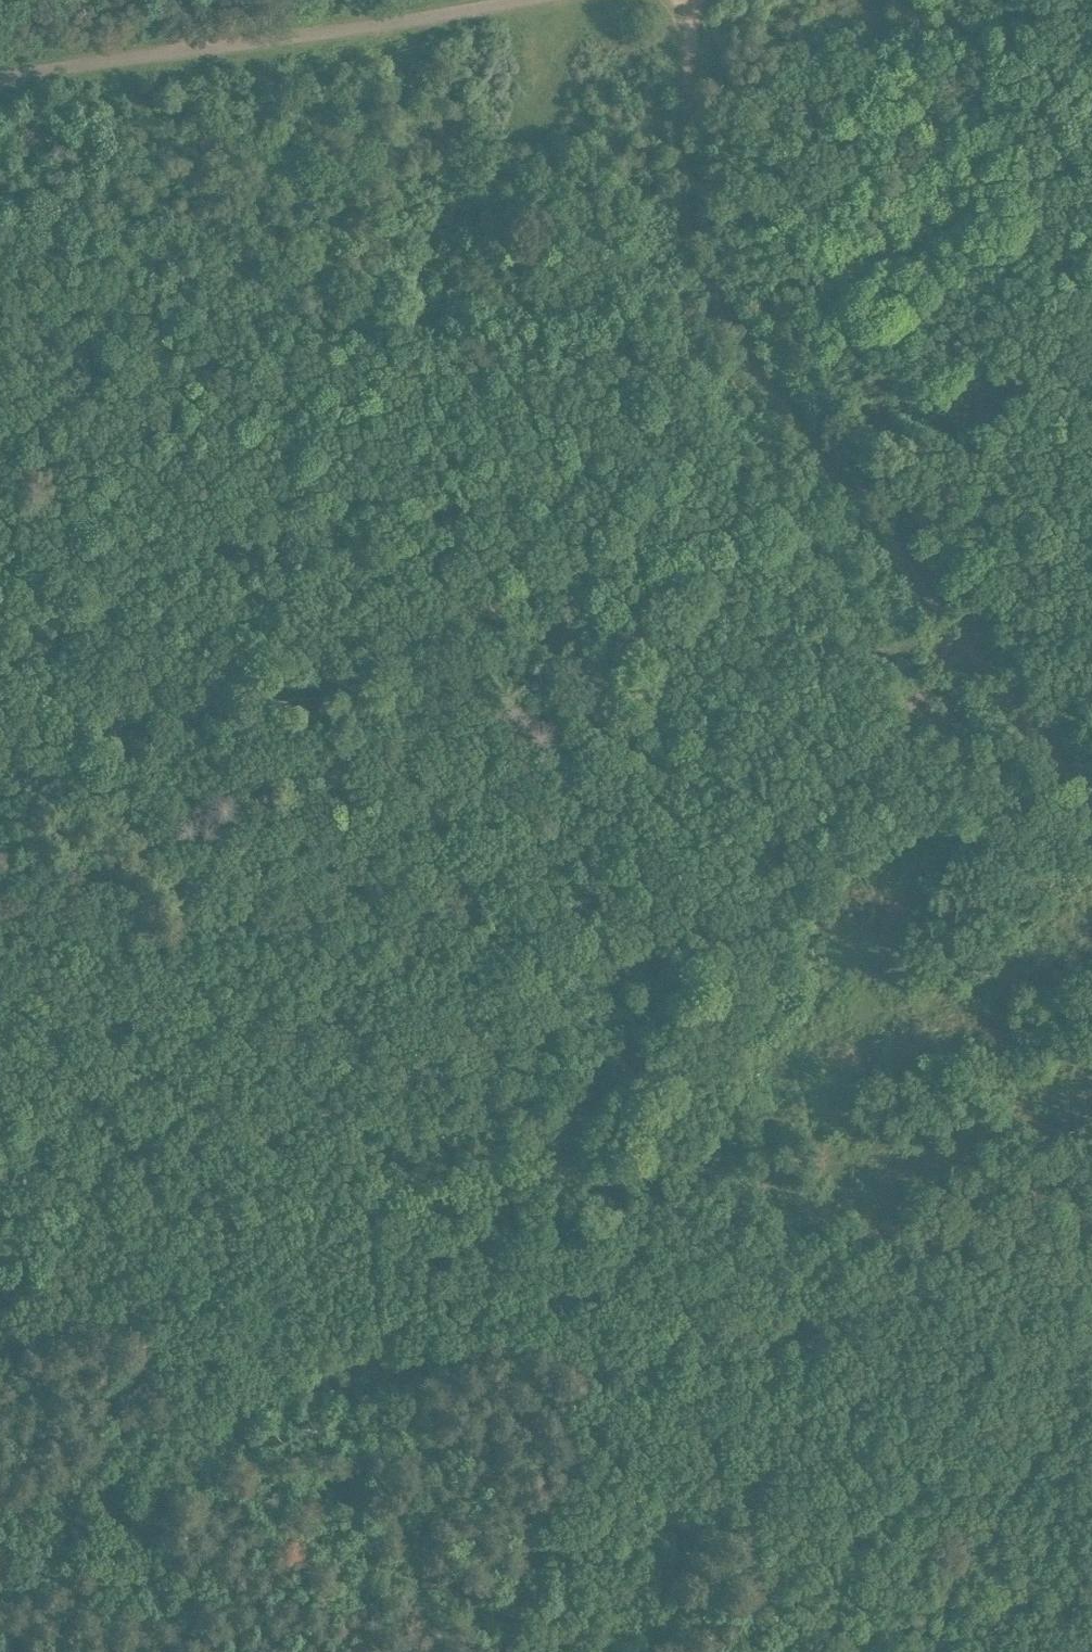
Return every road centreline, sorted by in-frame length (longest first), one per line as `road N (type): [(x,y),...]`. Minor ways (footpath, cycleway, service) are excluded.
road 1 (track): [(1091,769),(889,550),(765,386),(688,254),(676,141),(699,0)]
road 2 (unclassified): [(0,100),(208,53),(622,0)]
road 3 (track): [(928,1651),(952,1578),(1056,1426),(1091,1348)]

